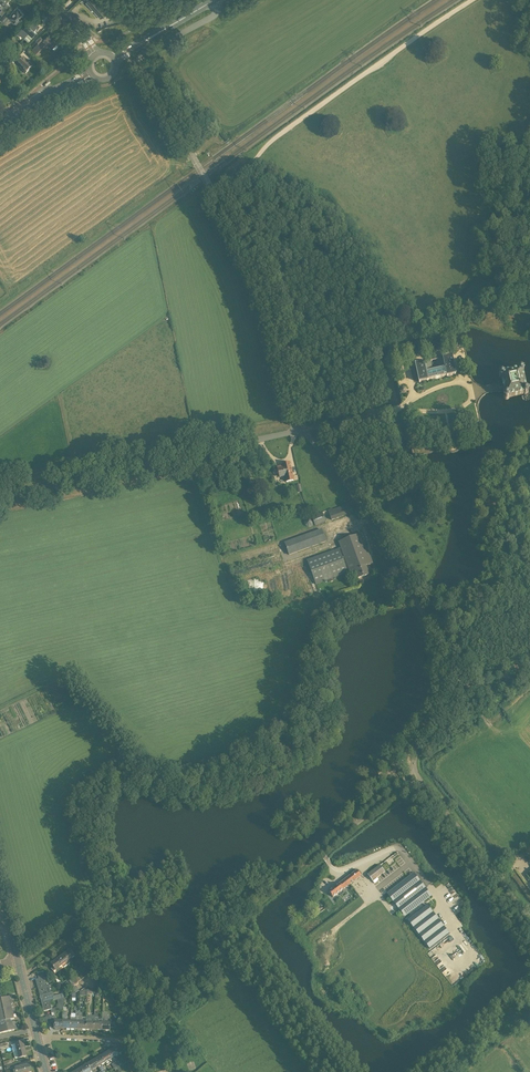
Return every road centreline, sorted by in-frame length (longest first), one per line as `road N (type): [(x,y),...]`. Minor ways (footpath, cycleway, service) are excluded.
road 1 (unclassified): [(15,961),(83,916),(108,964),(132,988),(159,994),(196,987),(218,931),(401,788)]
road 2 (unclassified): [(303,429),(253,267),(138,59),(214,16),(209,3)]
road 3 (unclassified): [(303,429),(353,494),(450,662),(449,684),(414,763)]
road 4 (track): [(212,190),(473,0)]
road 5 (unclassified): [(303,429),(0,496)]
road 6 (track): [(0,707),(69,676),(173,794)]
road 7 (unclassified): [(424,785),(529,917)]
road 8 (track): [(529,303),(399,332)]
road 9 (track): [(529,689),(488,720),(450,662)]

